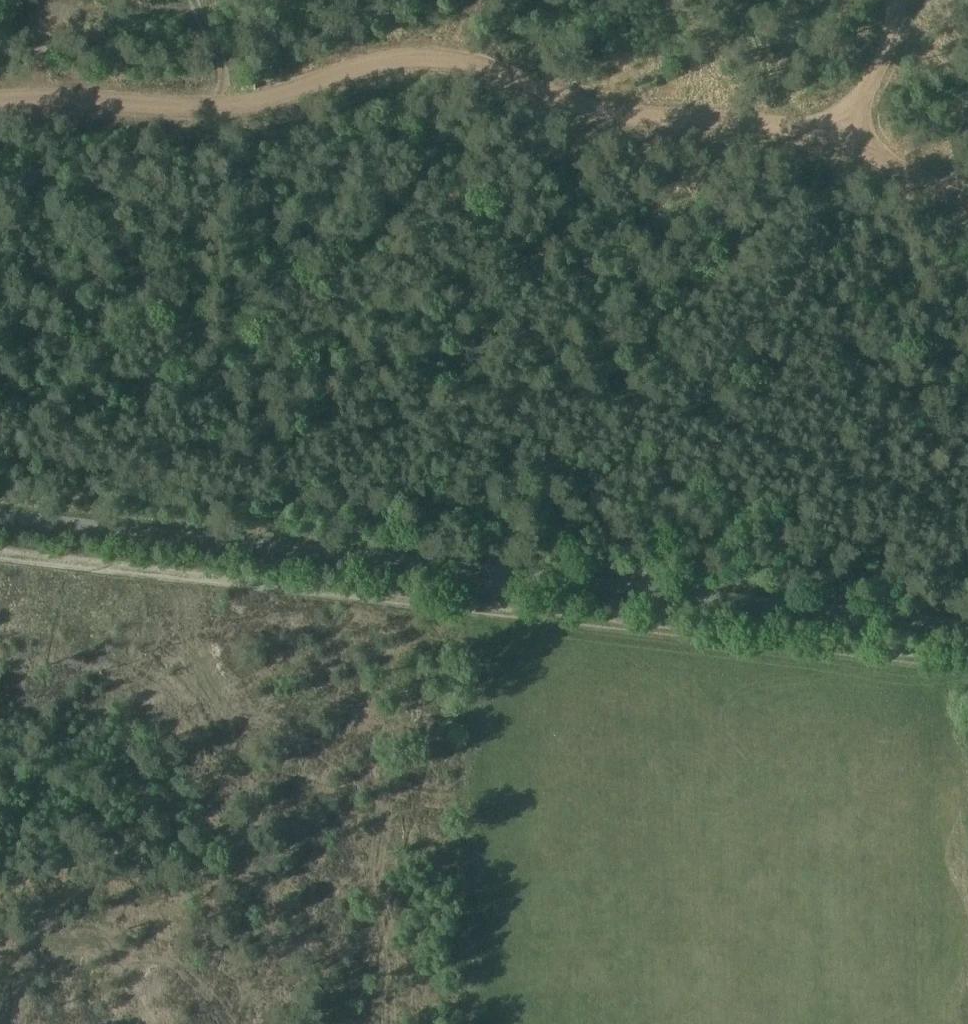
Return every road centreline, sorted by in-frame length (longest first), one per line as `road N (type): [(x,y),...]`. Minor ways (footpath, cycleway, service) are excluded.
road 1 (track): [(0,102),(241,105),(384,60),(440,57),(618,115),(800,129),(890,162),(967,204)]
road 2 (unclassified): [(0,518),(967,628)]
road 3 (track): [(841,142),(890,41),(899,0)]

